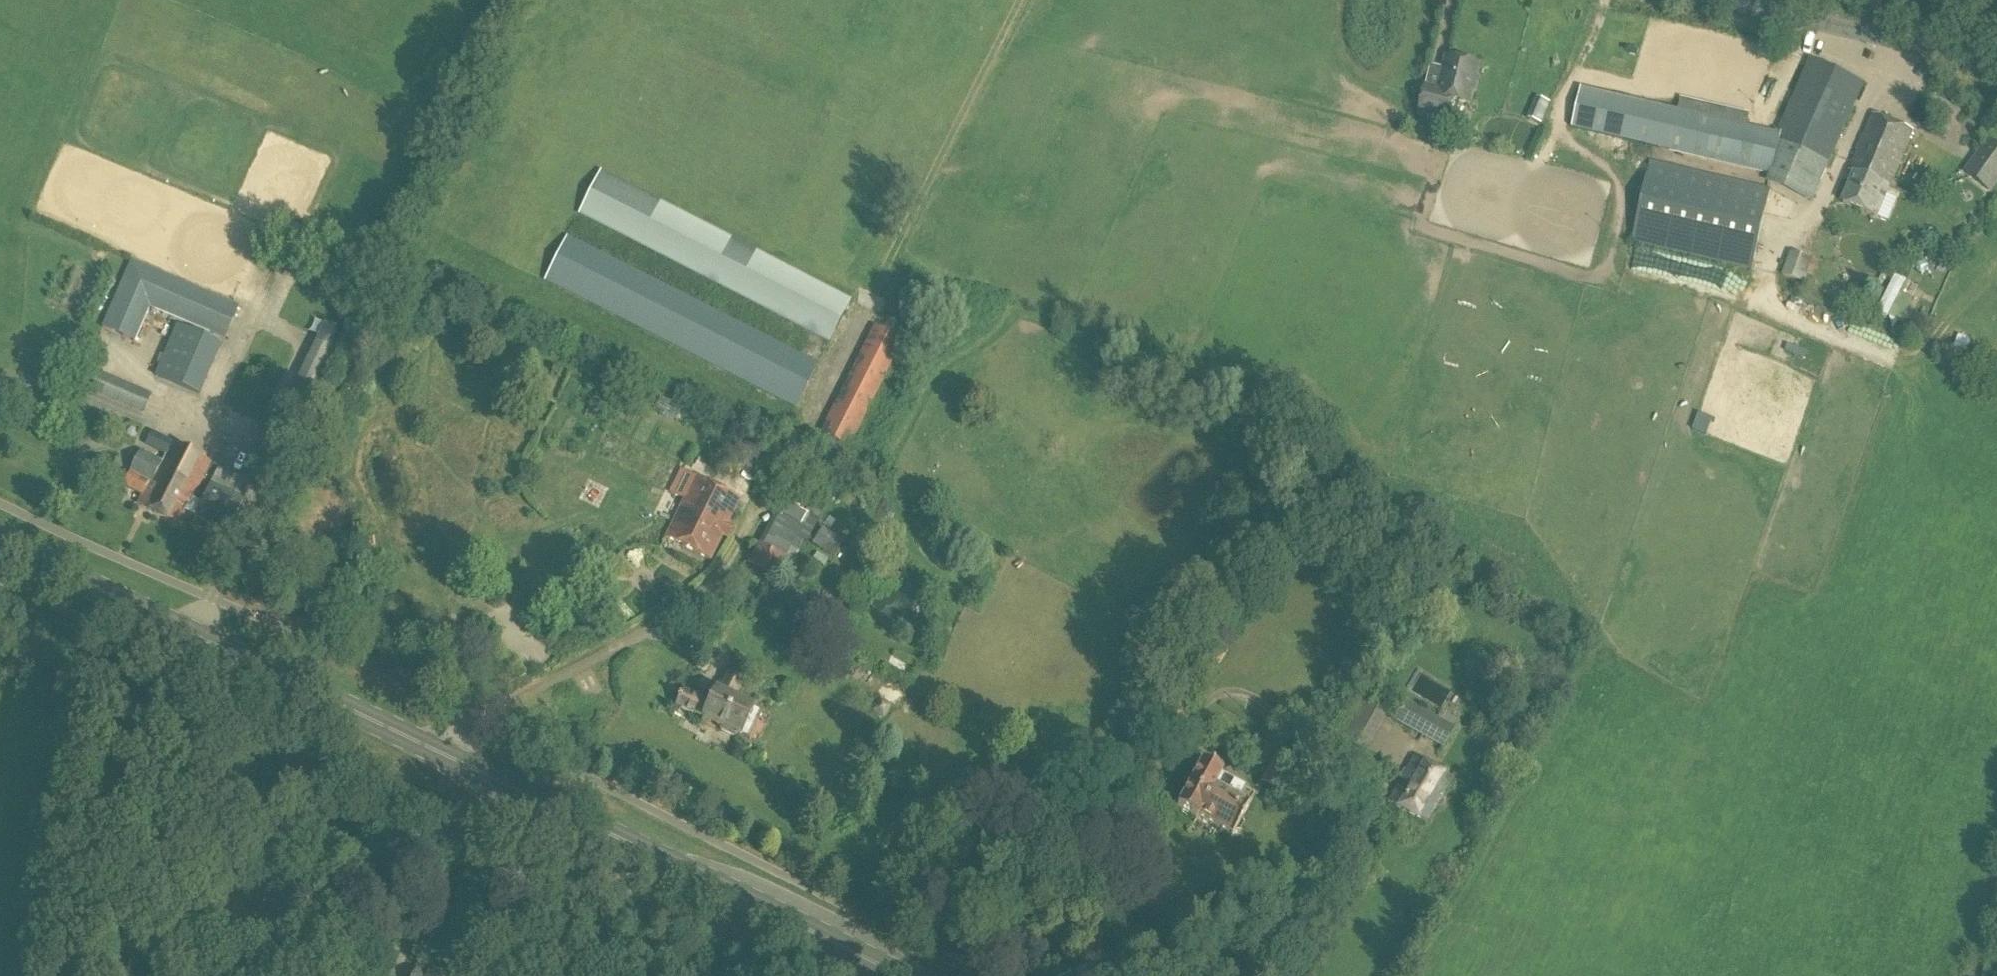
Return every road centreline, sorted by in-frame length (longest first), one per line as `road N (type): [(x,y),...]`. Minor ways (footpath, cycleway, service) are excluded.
road 1 (track): [(446,757),(466,711),(665,629),(703,597),(1019,0)]
road 2 (primary): [(899,975),(144,611)]
road 3 (unclassified): [(84,975),(144,611)]
road 4 (unclassified): [(1713,0),(1996,64)]
road 5 (primary): [(144,611),(0,542)]

